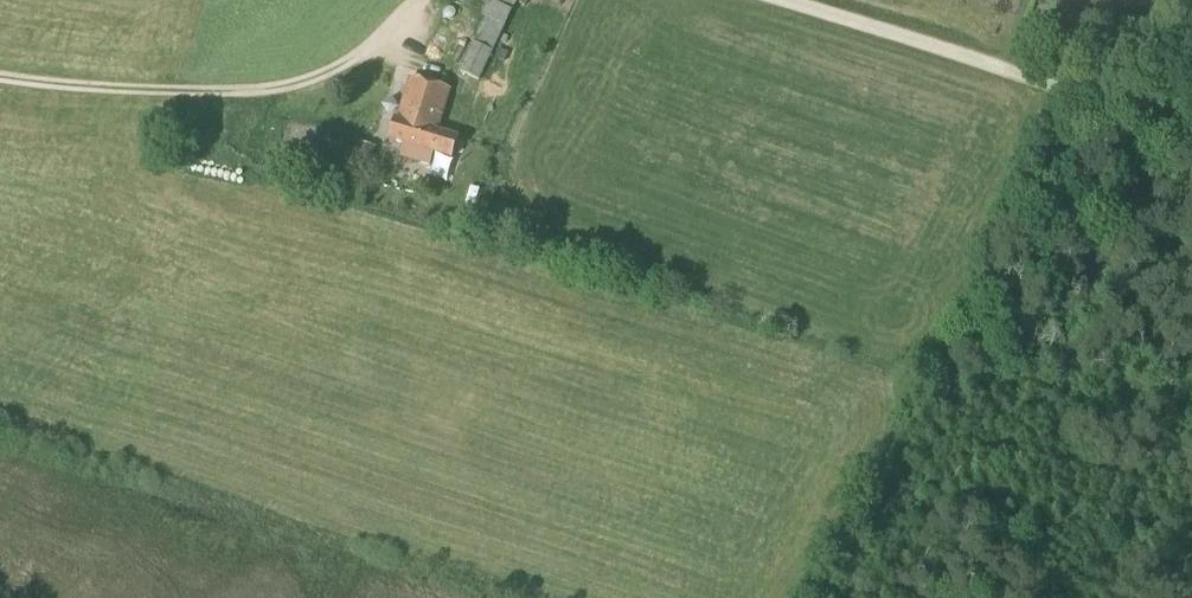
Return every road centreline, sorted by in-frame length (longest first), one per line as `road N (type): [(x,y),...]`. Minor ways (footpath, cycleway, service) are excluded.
road 1 (track): [(0,79),(238,92),(307,82),(355,57),(416,0)]
road 2 (track): [(776,0),(1191,123)]

